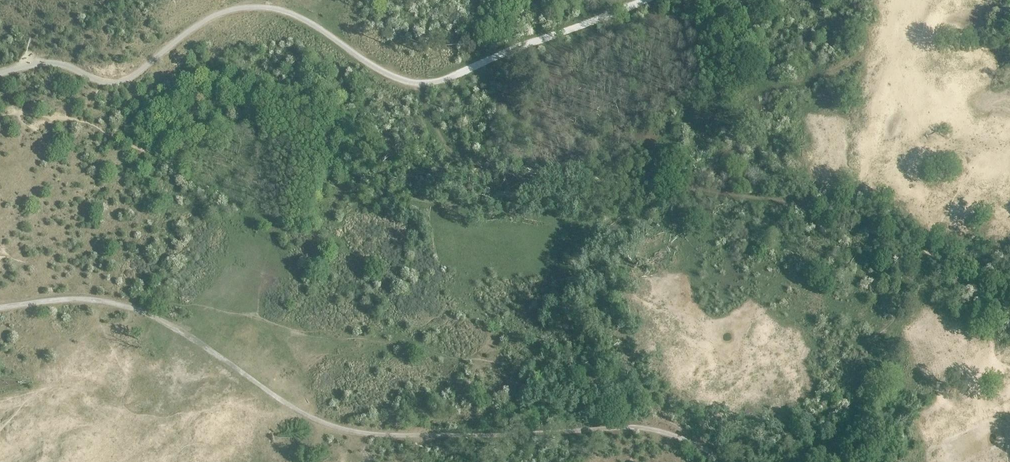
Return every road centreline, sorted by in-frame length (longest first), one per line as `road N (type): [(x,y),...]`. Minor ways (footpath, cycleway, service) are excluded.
road 1 (track): [(718,461),(659,434),(344,429),(302,413),(137,311),(81,299),(0,309)]
road 2 (track): [(452,157),(865,211),(1009,306)]

